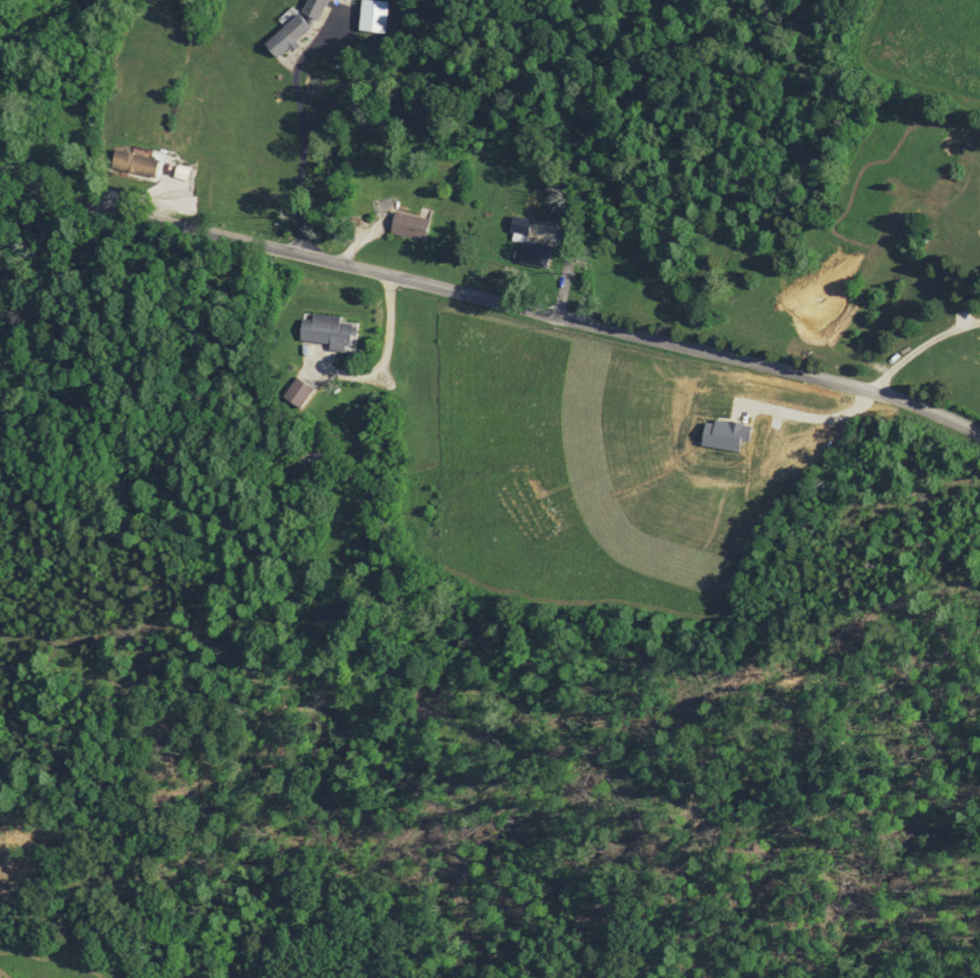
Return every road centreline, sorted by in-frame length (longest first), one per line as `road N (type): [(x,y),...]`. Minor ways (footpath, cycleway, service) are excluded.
road 1 (residential): [(979,433),(856,387),(124,212),(44,190),(0,167)]

